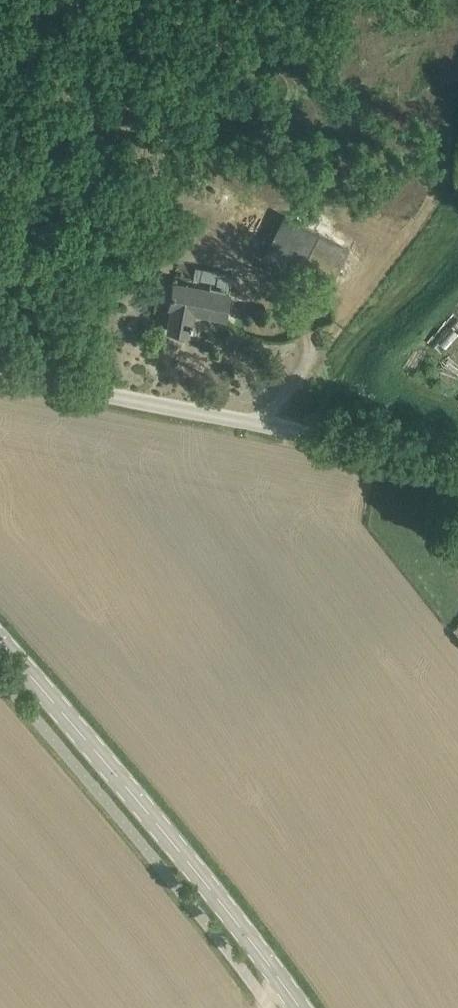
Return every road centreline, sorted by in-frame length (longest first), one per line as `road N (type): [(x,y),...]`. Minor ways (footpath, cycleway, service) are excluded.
road 1 (tertiary): [(309,1007),(204,868),(0,632)]
road 2 (unclassified): [(293,430),(0,370)]
road 3 (track): [(457,468),(293,430)]

